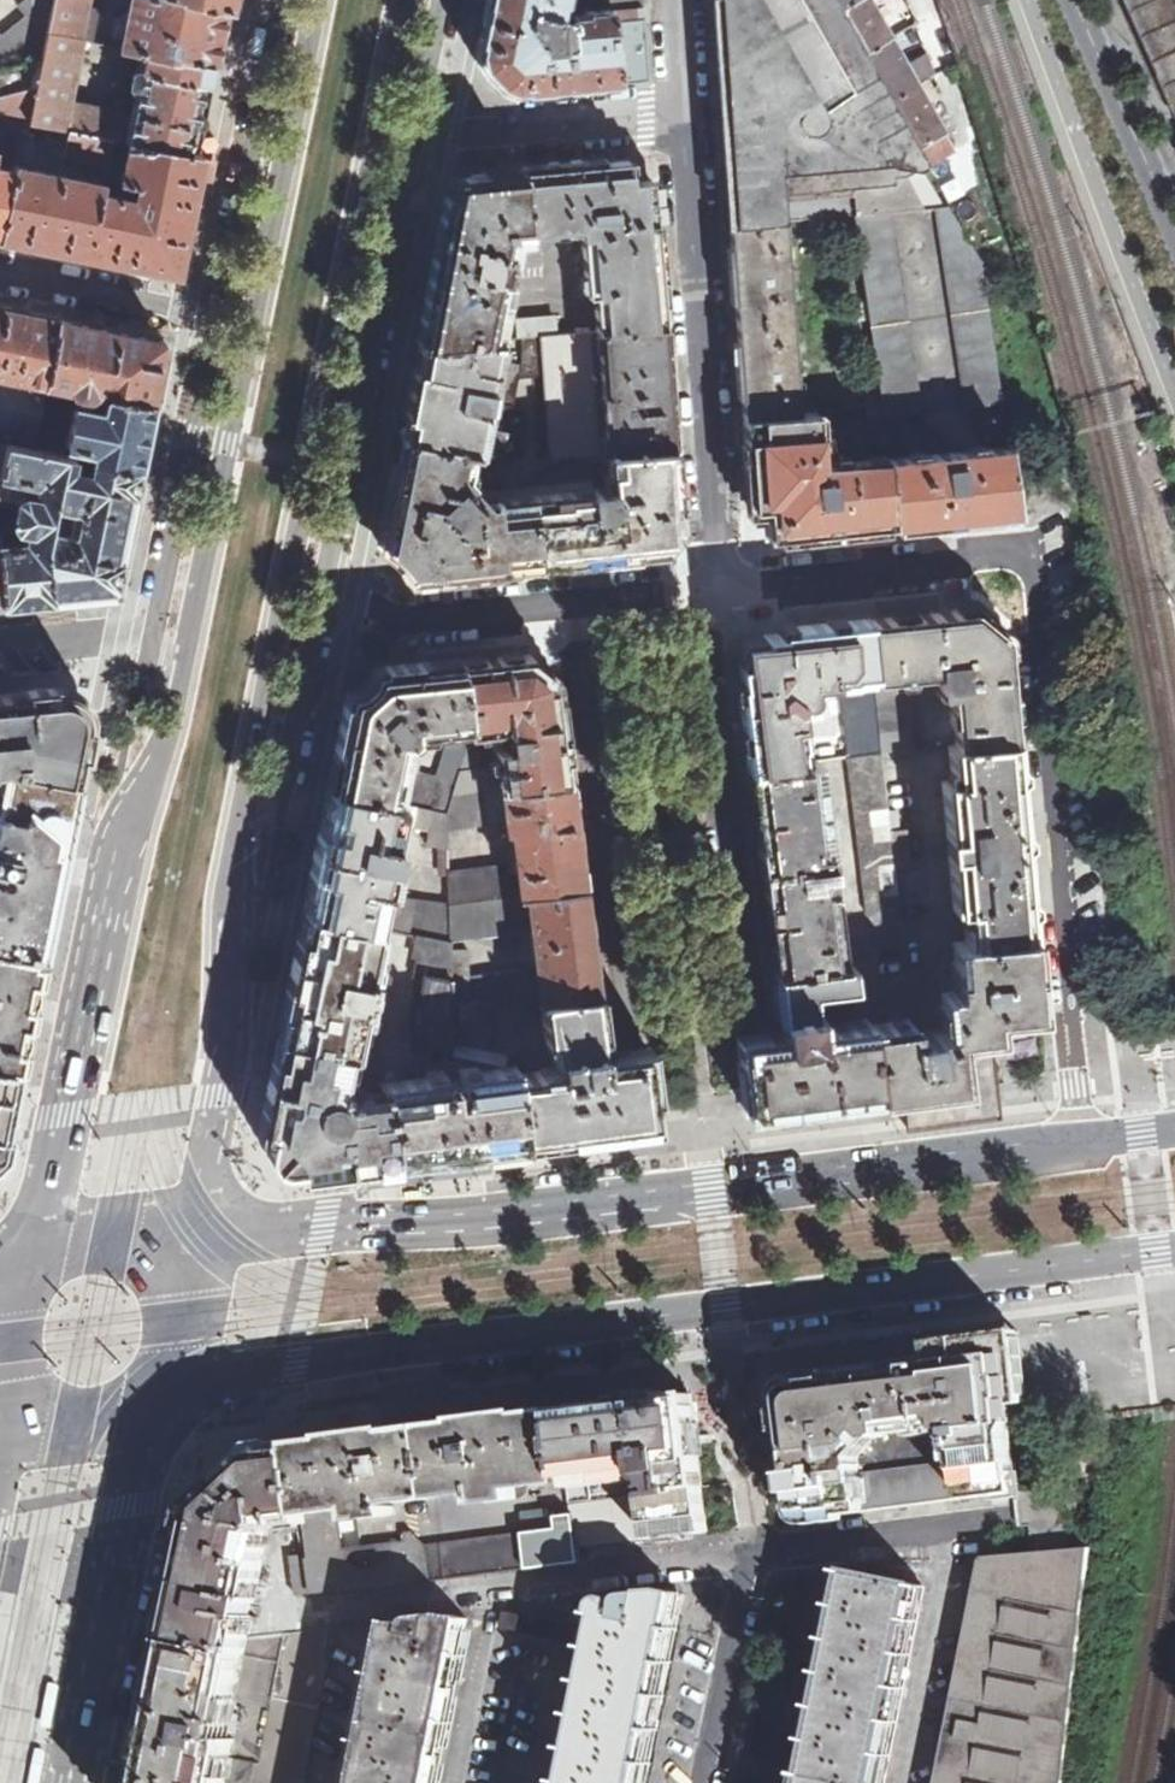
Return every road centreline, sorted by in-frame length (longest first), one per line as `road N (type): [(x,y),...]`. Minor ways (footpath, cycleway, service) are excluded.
road 1 (primary): [(161,1410),(219,1382),(293,1363),(1174,1254)]
road 2 (residential): [(1080,1145),(1029,554),(714,590)]
road 3 (primary): [(1080,1145),(516,1219),(351,1227),(189,1250)]
road 4 (primary): [(238,821),(401,0)]
road 5 (primary): [(316,0),(178,685)]
road 6 (primary): [(178,685),(122,851),(70,1112),(26,1257)]
road 7 (residential): [(683,121),(714,590)]
road 8 (residential): [(321,592),(412,141)]
road 9 (primary): [(189,1250),(226,1049),(238,821)]
road 10 (residential): [(714,590),(395,625),(348,615),(321,592)]
road 11 (primary): [(71,1782),(128,1507),(161,1410)]
road 12 (residential): [(218,318),(149,637)]
road 13 (residential): [(281,0),(218,318)]
road 14 (residential): [(683,121),(412,141)]
road 15 (residential): [(238,821),(284,799),(321,592)]
road 16 (unclassified): [(1174,226),(1075,0)]
road 17 (residential): [(704,1782),(753,1549)]
road 18 (residential): [(0,275),(218,318)]
road 19 (primary): [(189,1250),(137,1235),(71,1239),(26,1257)]
road 20 (primary): [(0,1430),(112,1424),(161,1410)]
road 21 (primary): [(161,1410),(189,1250)]
road 22 (residential): [(149,637),(0,649)]
road 23 (residential): [(412,141),(442,0)]
road 24 (residential): [(675,0),(683,121)]

